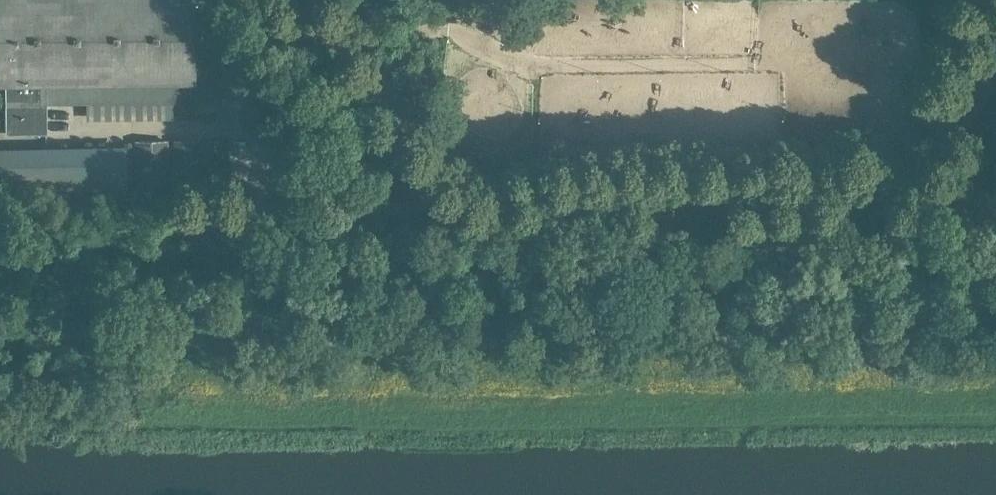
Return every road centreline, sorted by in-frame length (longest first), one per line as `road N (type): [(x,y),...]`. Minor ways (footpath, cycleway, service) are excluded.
road 1 (track): [(751,62),(531,64),(448,29),(218,34)]
road 2 (track): [(234,0),(235,130),(75,133)]

